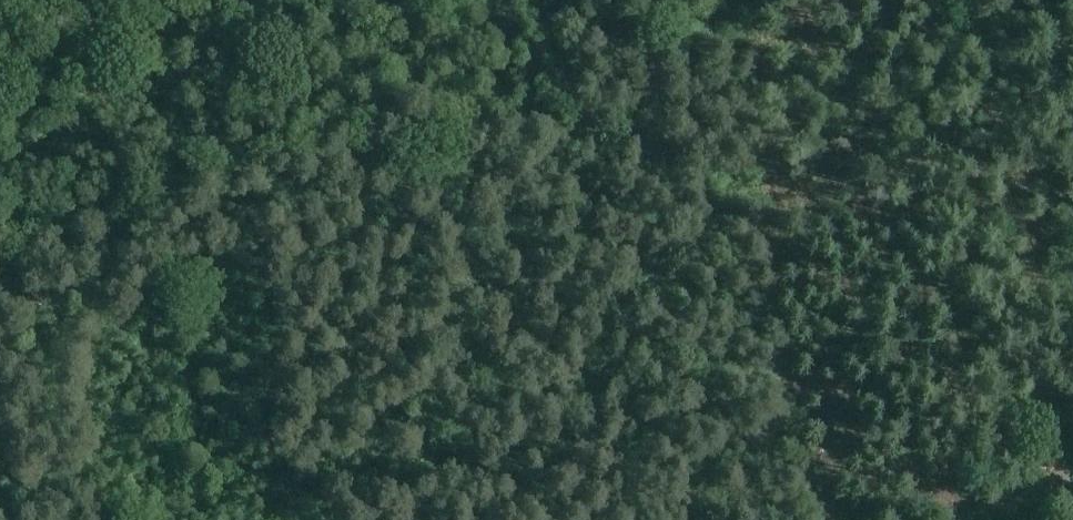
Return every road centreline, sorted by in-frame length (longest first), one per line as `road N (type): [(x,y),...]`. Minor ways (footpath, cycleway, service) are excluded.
road 1 (tertiary): [(0,39),(124,0)]

